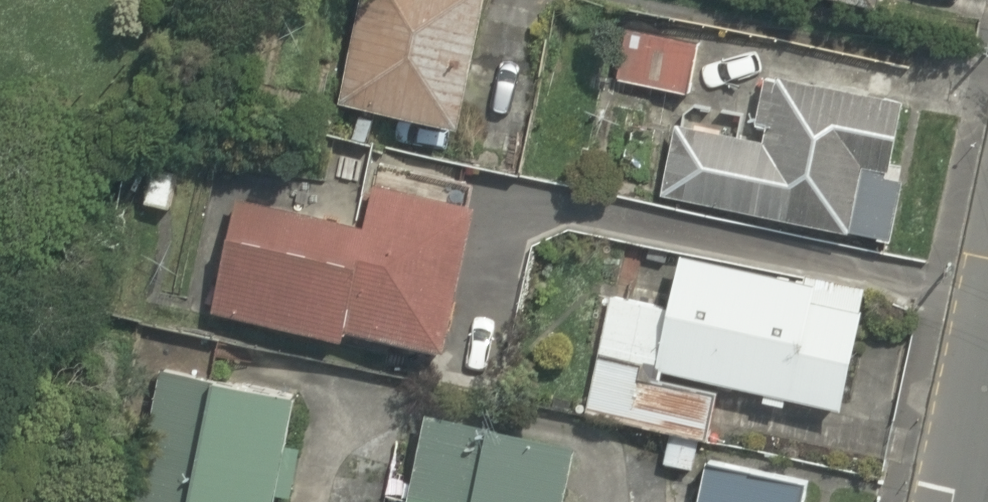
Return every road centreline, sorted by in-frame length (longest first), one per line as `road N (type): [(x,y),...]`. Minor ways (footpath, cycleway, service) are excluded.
road 1 (residential): [(958,501),(987,363)]

